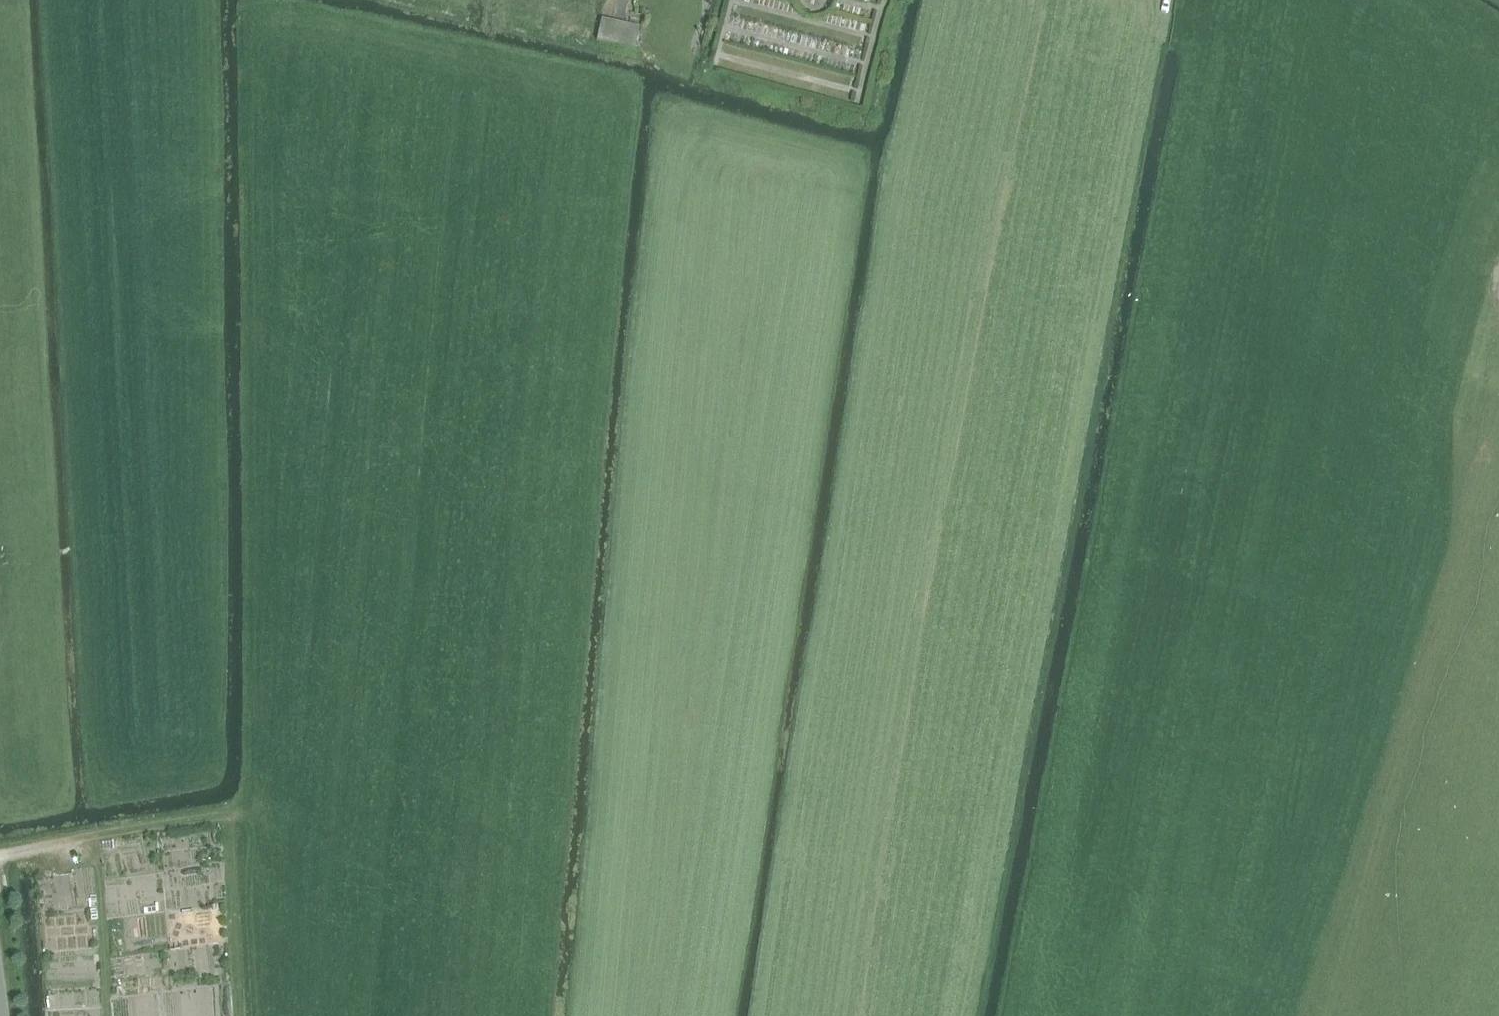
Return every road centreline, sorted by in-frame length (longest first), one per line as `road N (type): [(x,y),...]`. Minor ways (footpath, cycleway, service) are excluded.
road 1 (track): [(243,812),(0,855)]

